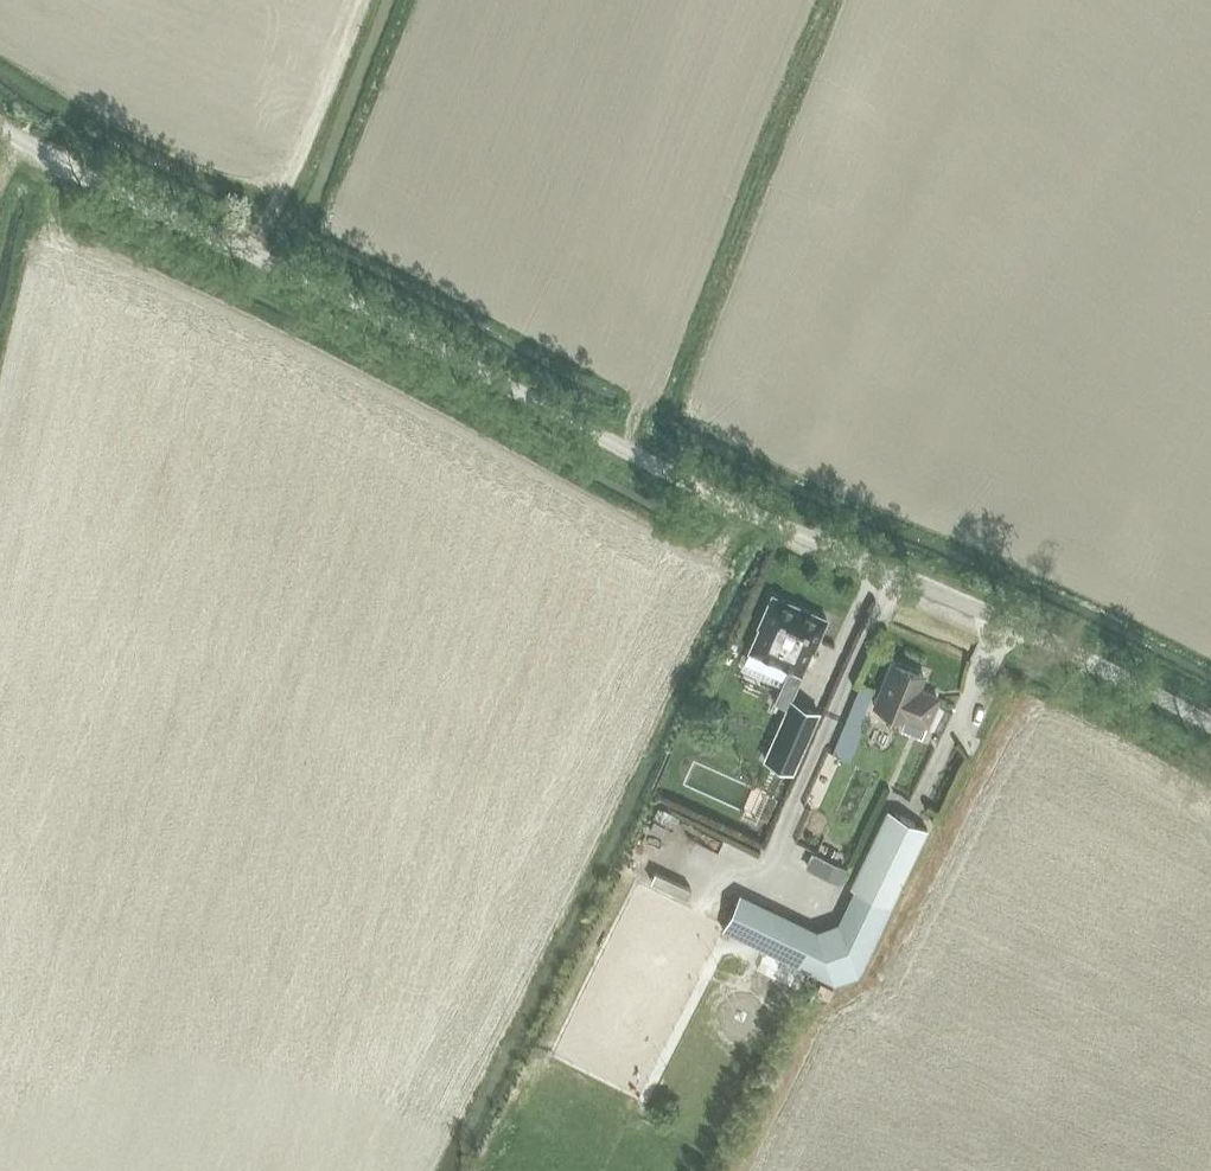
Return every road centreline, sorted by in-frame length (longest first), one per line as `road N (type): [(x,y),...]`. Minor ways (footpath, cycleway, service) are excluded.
road 1 (unclassified): [(0,127),(708,495),(980,611),(1210,725)]

